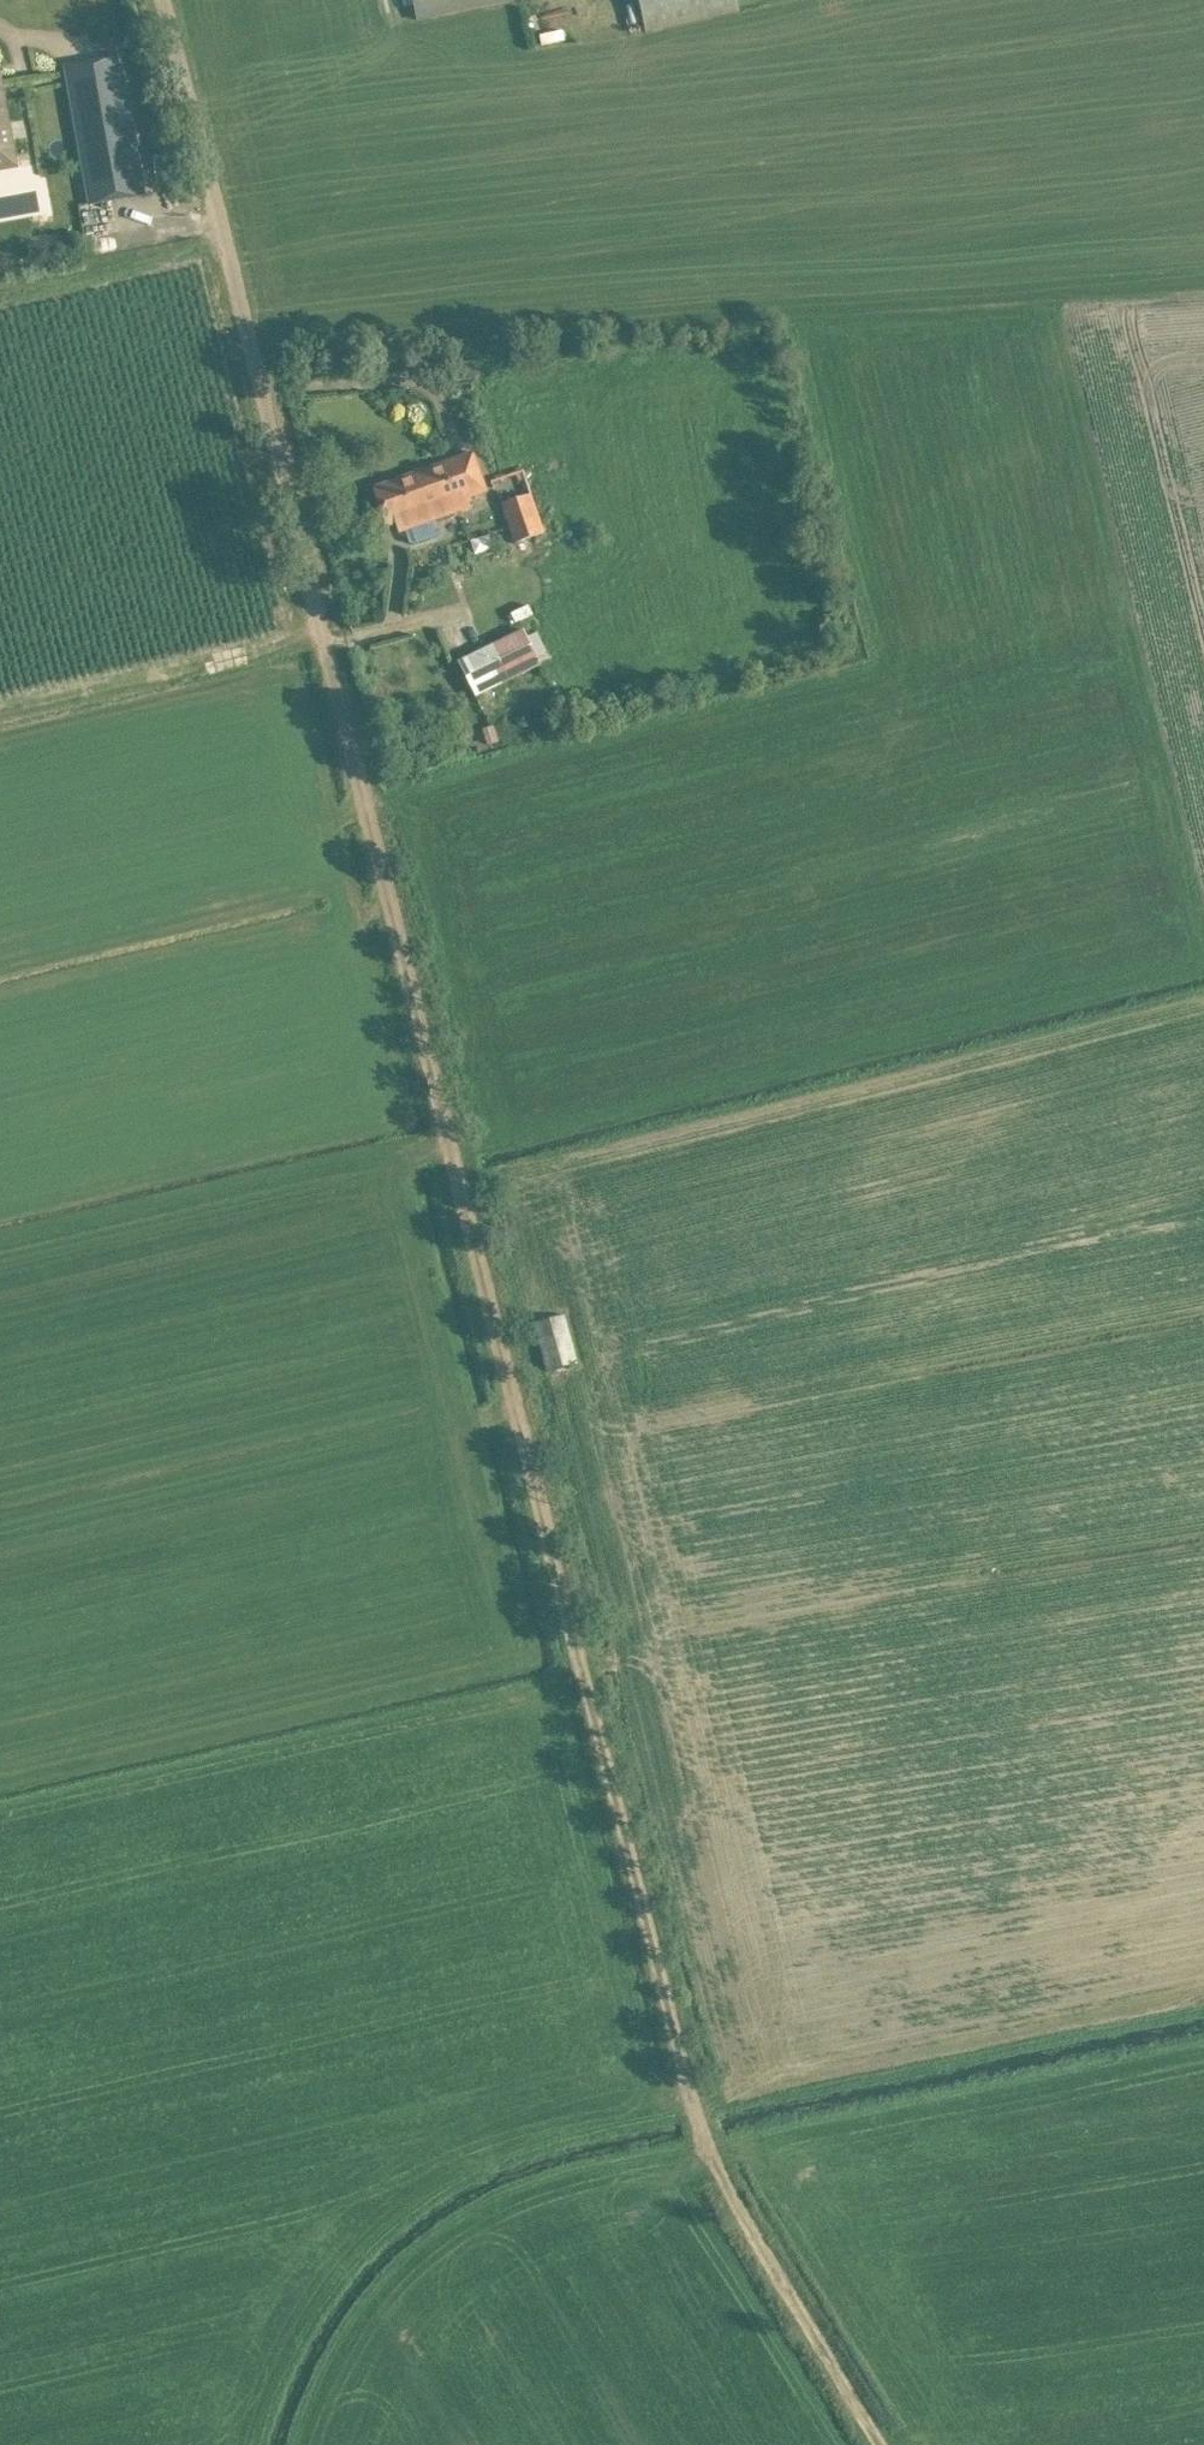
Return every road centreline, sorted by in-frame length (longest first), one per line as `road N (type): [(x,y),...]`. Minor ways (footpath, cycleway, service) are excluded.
road 1 (track): [(167,0),(343,669),(699,2106),(743,2224),(883,2444)]

